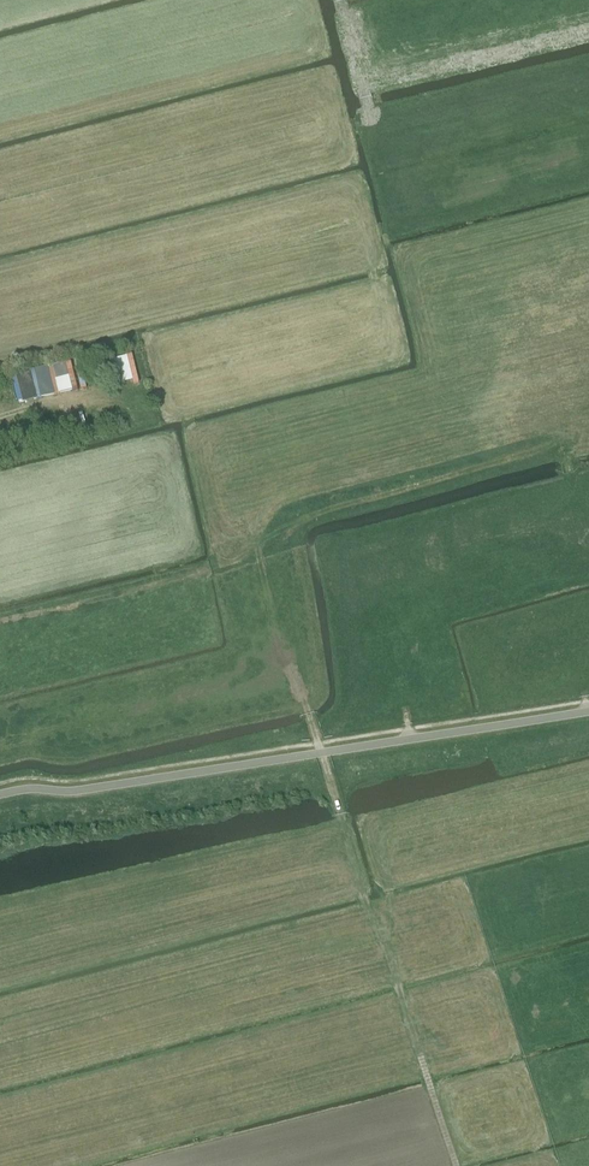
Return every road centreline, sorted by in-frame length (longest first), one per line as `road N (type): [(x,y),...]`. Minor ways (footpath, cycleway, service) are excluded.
road 1 (track): [(220,519),(255,545),(358,886),(385,936),(455,1165)]
road 2 (track): [(0,622),(197,576),(302,517),(566,443),(575,486),(585,495)]

